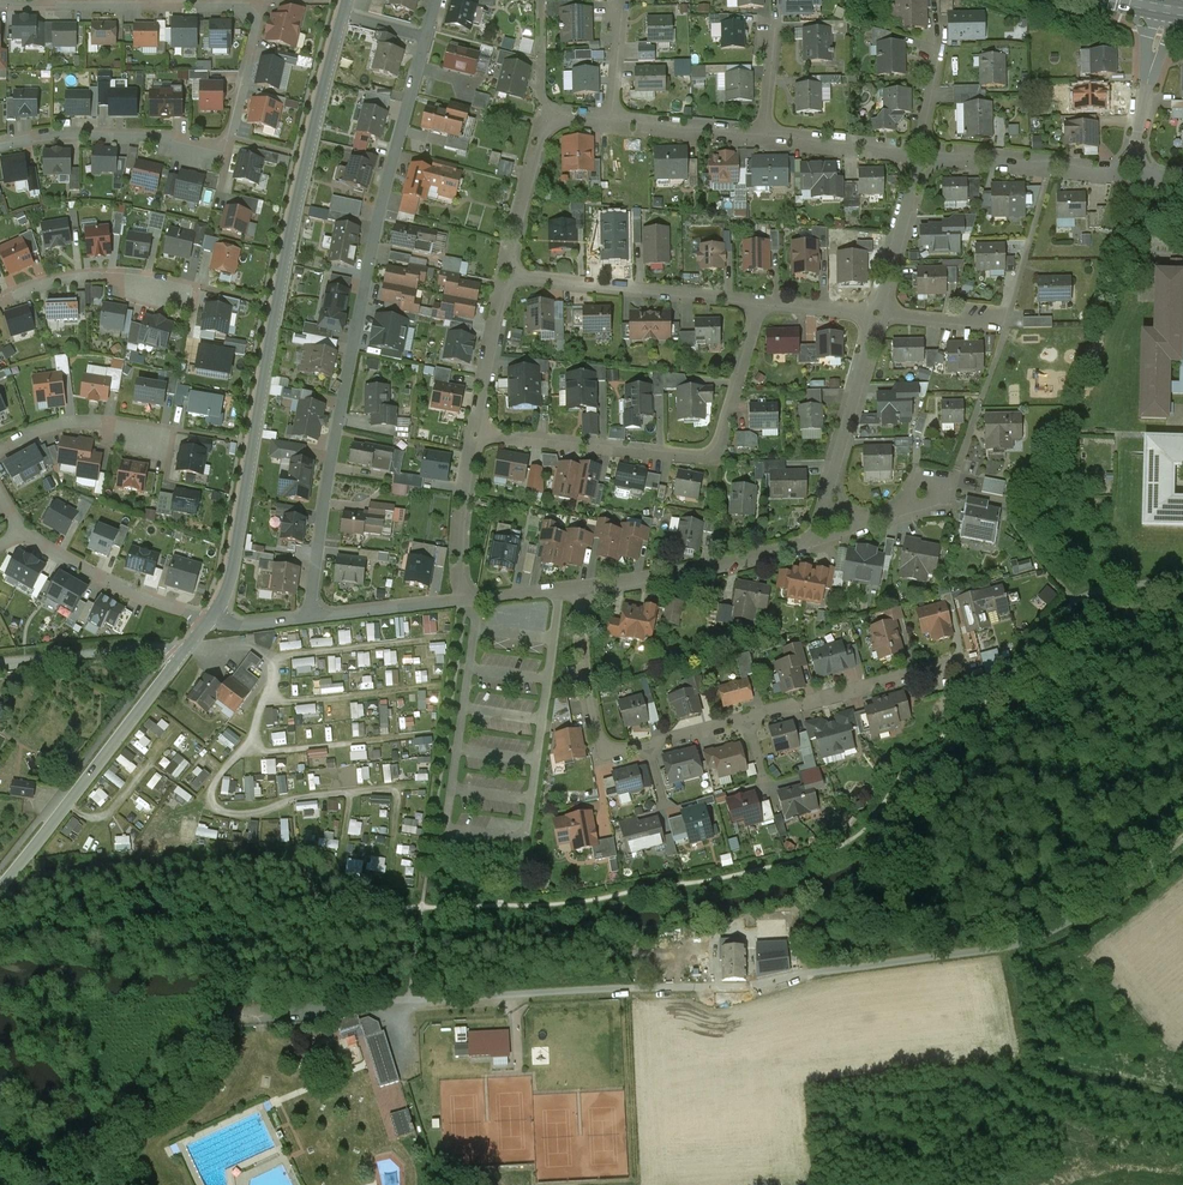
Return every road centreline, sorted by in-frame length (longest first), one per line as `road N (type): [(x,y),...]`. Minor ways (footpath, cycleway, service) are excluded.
road 1 (residential): [(1182,834),(1051,931),(976,952),(752,986),(235,1014)]
road 2 (unclassified): [(345,7),(279,297),(232,572),(208,618)]
road 3 (residential): [(430,29),(341,392),(309,616)]
road 4 (residential): [(580,589),(594,723),(616,750),(922,672),(955,674)]
road 5 (residential): [(761,305),(717,445),(478,434)]
road 6 (residential): [(257,0),(259,30),(226,141),(108,126),(2,138)]
road 7 (unclassified): [(189,642),(0,878)]
road 8 (residential): [(761,305),(505,276)]
road 9 (residential): [(580,589),(811,542)]
road 10 (residential): [(876,318),(811,542)]
road 11 (residential): [(505,276),(544,134),(555,121),(613,120)]
road 12 (residential): [(920,155),(1132,175)]
road 13 (residential): [(21,530),(60,557),(208,618)]
road 14 (residential): [(192,283),(89,272),(0,300)]
road 15 (unclassified): [(189,642),(0,664)]
road 16 (residential): [(179,430),(59,425),(0,448)]
road 17 (residential): [(920,155),(876,318)]
road 18 (residential): [(1166,10),(1132,175)]
road 19 (residential): [(465,600),(478,434)]
road 20 (residential): [(478,434),(505,276)]
road 21 (residential): [(764,136),(920,155)]
road 22 (residential): [(309,616),(465,600)]
road 23 (residential): [(613,120),(764,136)]
road 24 (residential): [(811,542),(949,482)]
road 25 (residential): [(1009,320),(876,318)]

